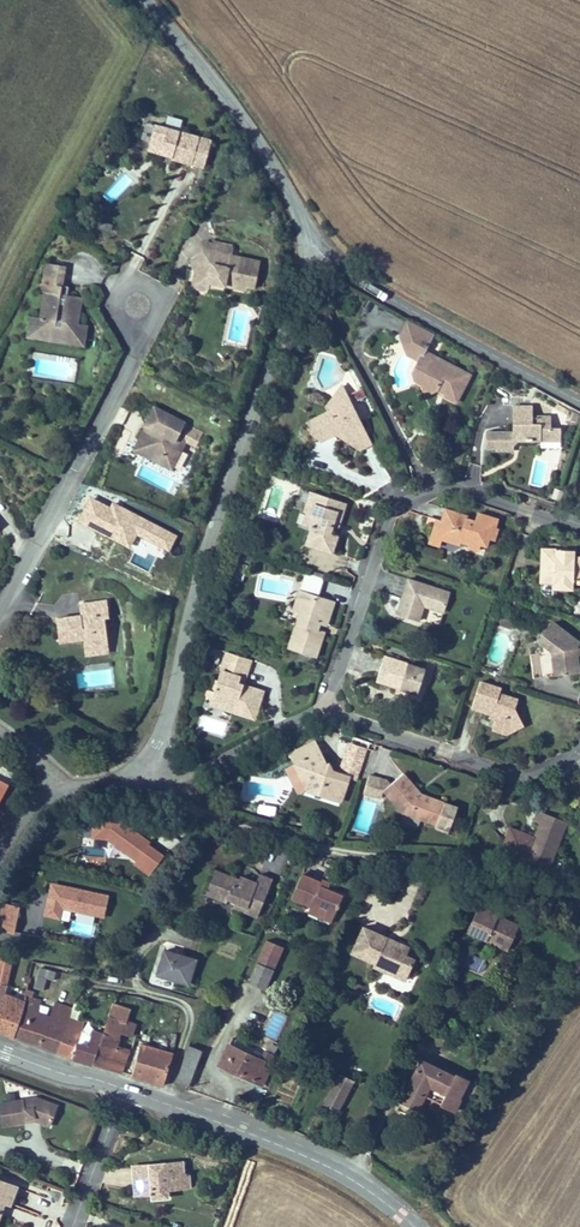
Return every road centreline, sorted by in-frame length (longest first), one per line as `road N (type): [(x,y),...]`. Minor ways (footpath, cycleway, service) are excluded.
road 1 (unclassified): [(133,773),(168,723),(190,607),(315,237)]
road 2 (residential): [(579,530),(455,488),(393,513),(329,709)]
road 3 (residential): [(138,306),(131,357),(0,606)]
road 4 (tertiary): [(124,1089),(337,1171),(414,1226)]
road 5 (residential): [(315,237),(343,270),(579,401)]
road 6 (unclassified): [(315,237),(248,127),(145,0)]
road 7 (residential): [(329,709),(519,779),(570,760),(579,747)]
road 8 (residential): [(329,709),(182,778),(133,773)]
road 9 (residential): [(124,1089),(75,1226)]
road 10 (tertiary): [(8,1053),(124,1089)]

